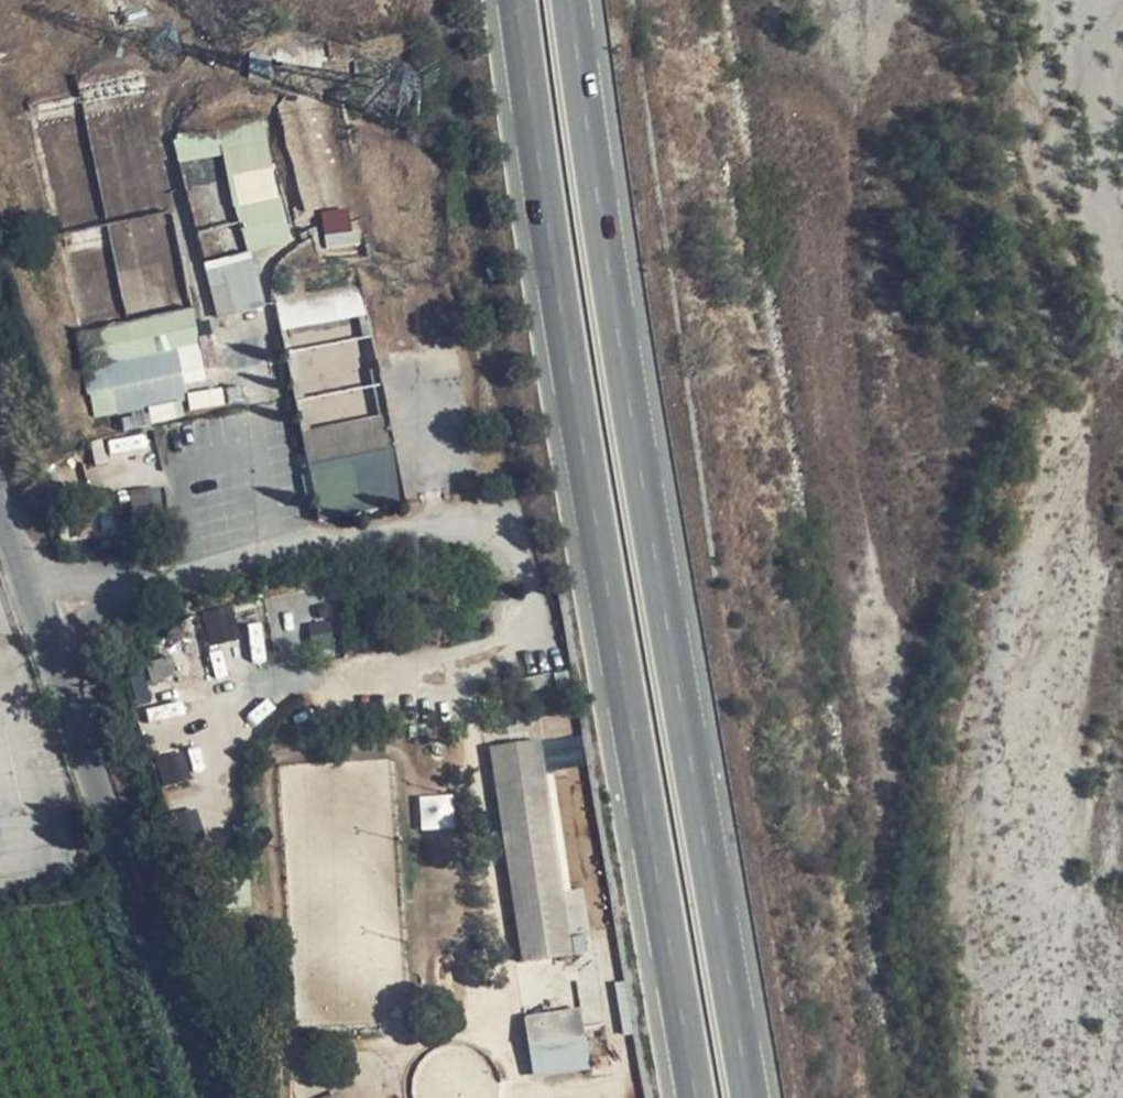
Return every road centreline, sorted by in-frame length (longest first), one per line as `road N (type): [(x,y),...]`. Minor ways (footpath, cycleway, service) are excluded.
road 1 (trunk): [(749,1097),(639,472),(571,0)]
road 2 (trunk): [(520,0),(697,1097)]
road 3 (unclassified): [(0,503),(203,1097)]

